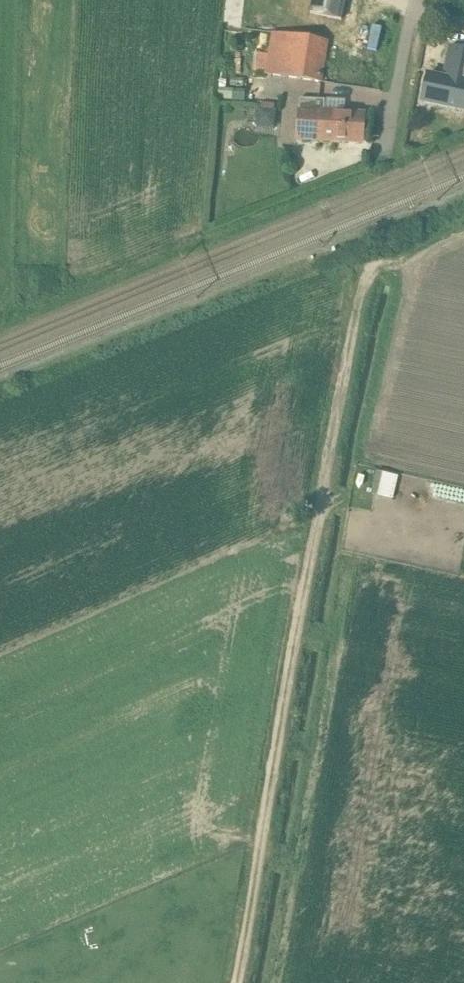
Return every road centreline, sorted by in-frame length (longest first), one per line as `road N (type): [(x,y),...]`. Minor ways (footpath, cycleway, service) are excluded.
road 1 (track): [(238,982),(365,278),(375,266),(405,263)]
road 2 (residential): [(396,138),(424,0)]

